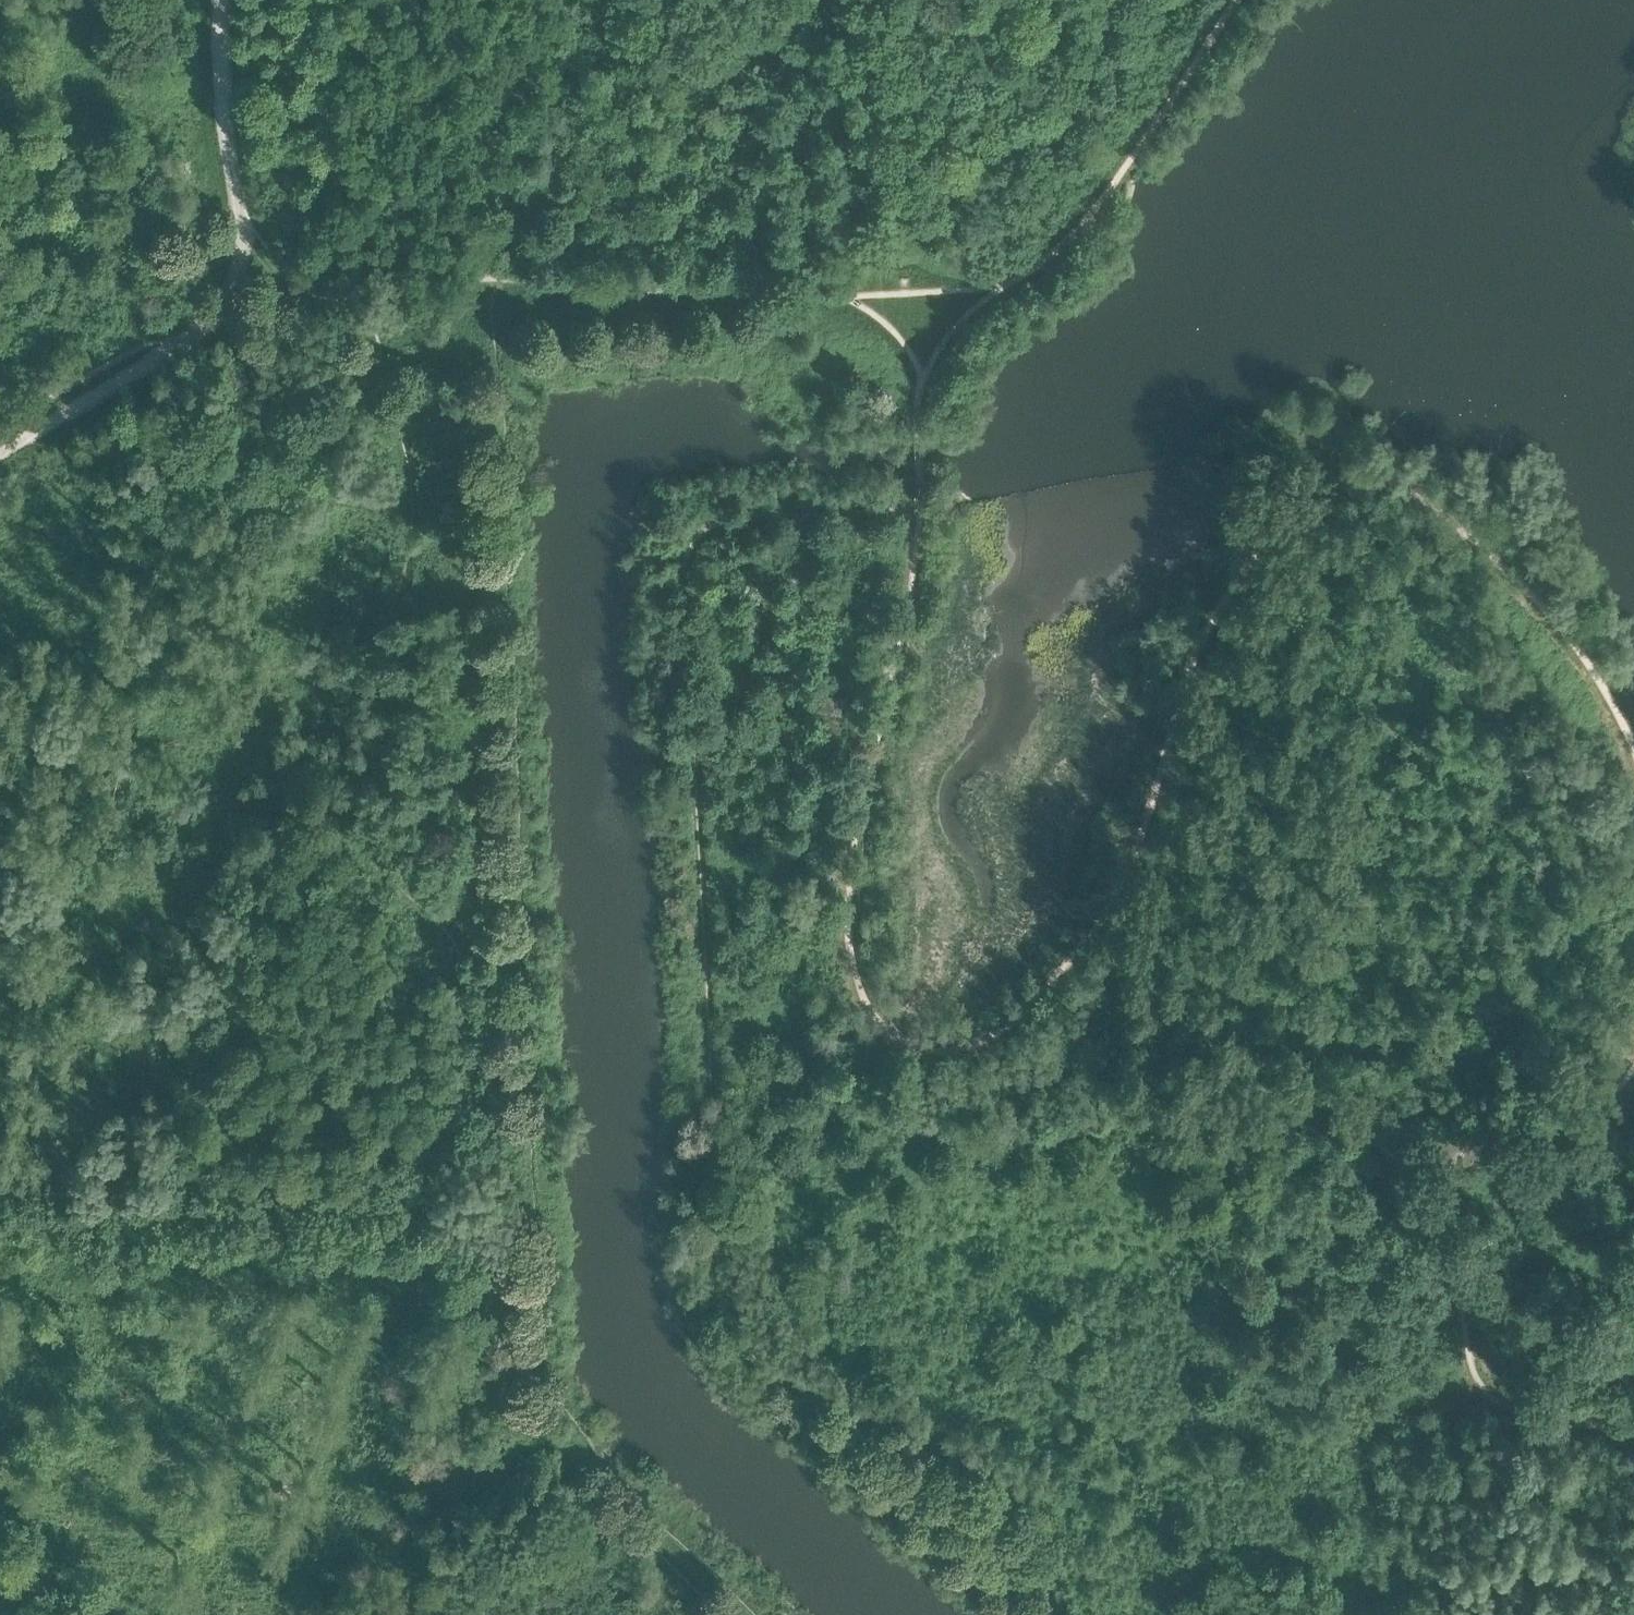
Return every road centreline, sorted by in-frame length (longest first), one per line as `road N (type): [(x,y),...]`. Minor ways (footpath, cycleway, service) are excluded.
road 1 (track): [(1034,1614),(749,1353),(1017,1498),(1441,1380),(1494,1358),(1446,1200),(1454,1140),(1586,1095),(1633,1018)]
road 2 (track): [(1490,1360),(1515,1379),(1633,1403)]

